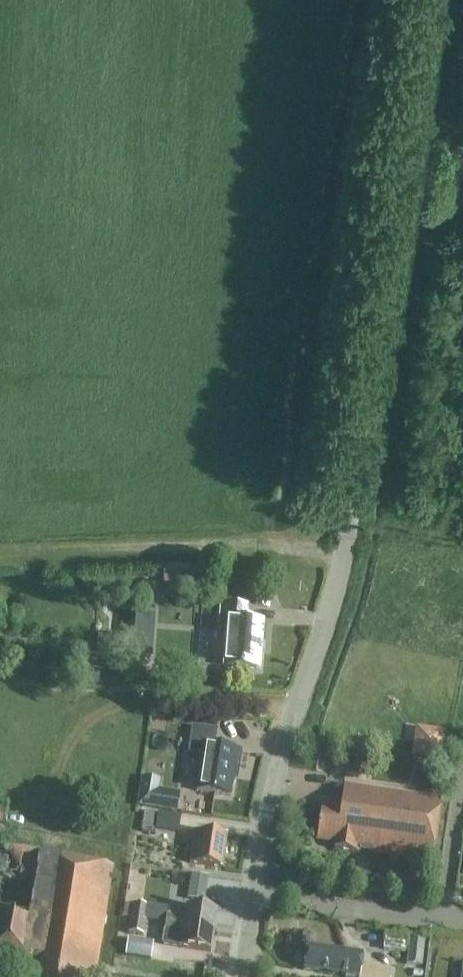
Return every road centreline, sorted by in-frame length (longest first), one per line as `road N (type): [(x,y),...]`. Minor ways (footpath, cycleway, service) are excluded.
road 1 (unclassified): [(254,896),(282,746),(334,602),(431,0)]
road 2 (residential): [(440,918),(254,896)]
road 3 (residential): [(462,776),(440,918)]

